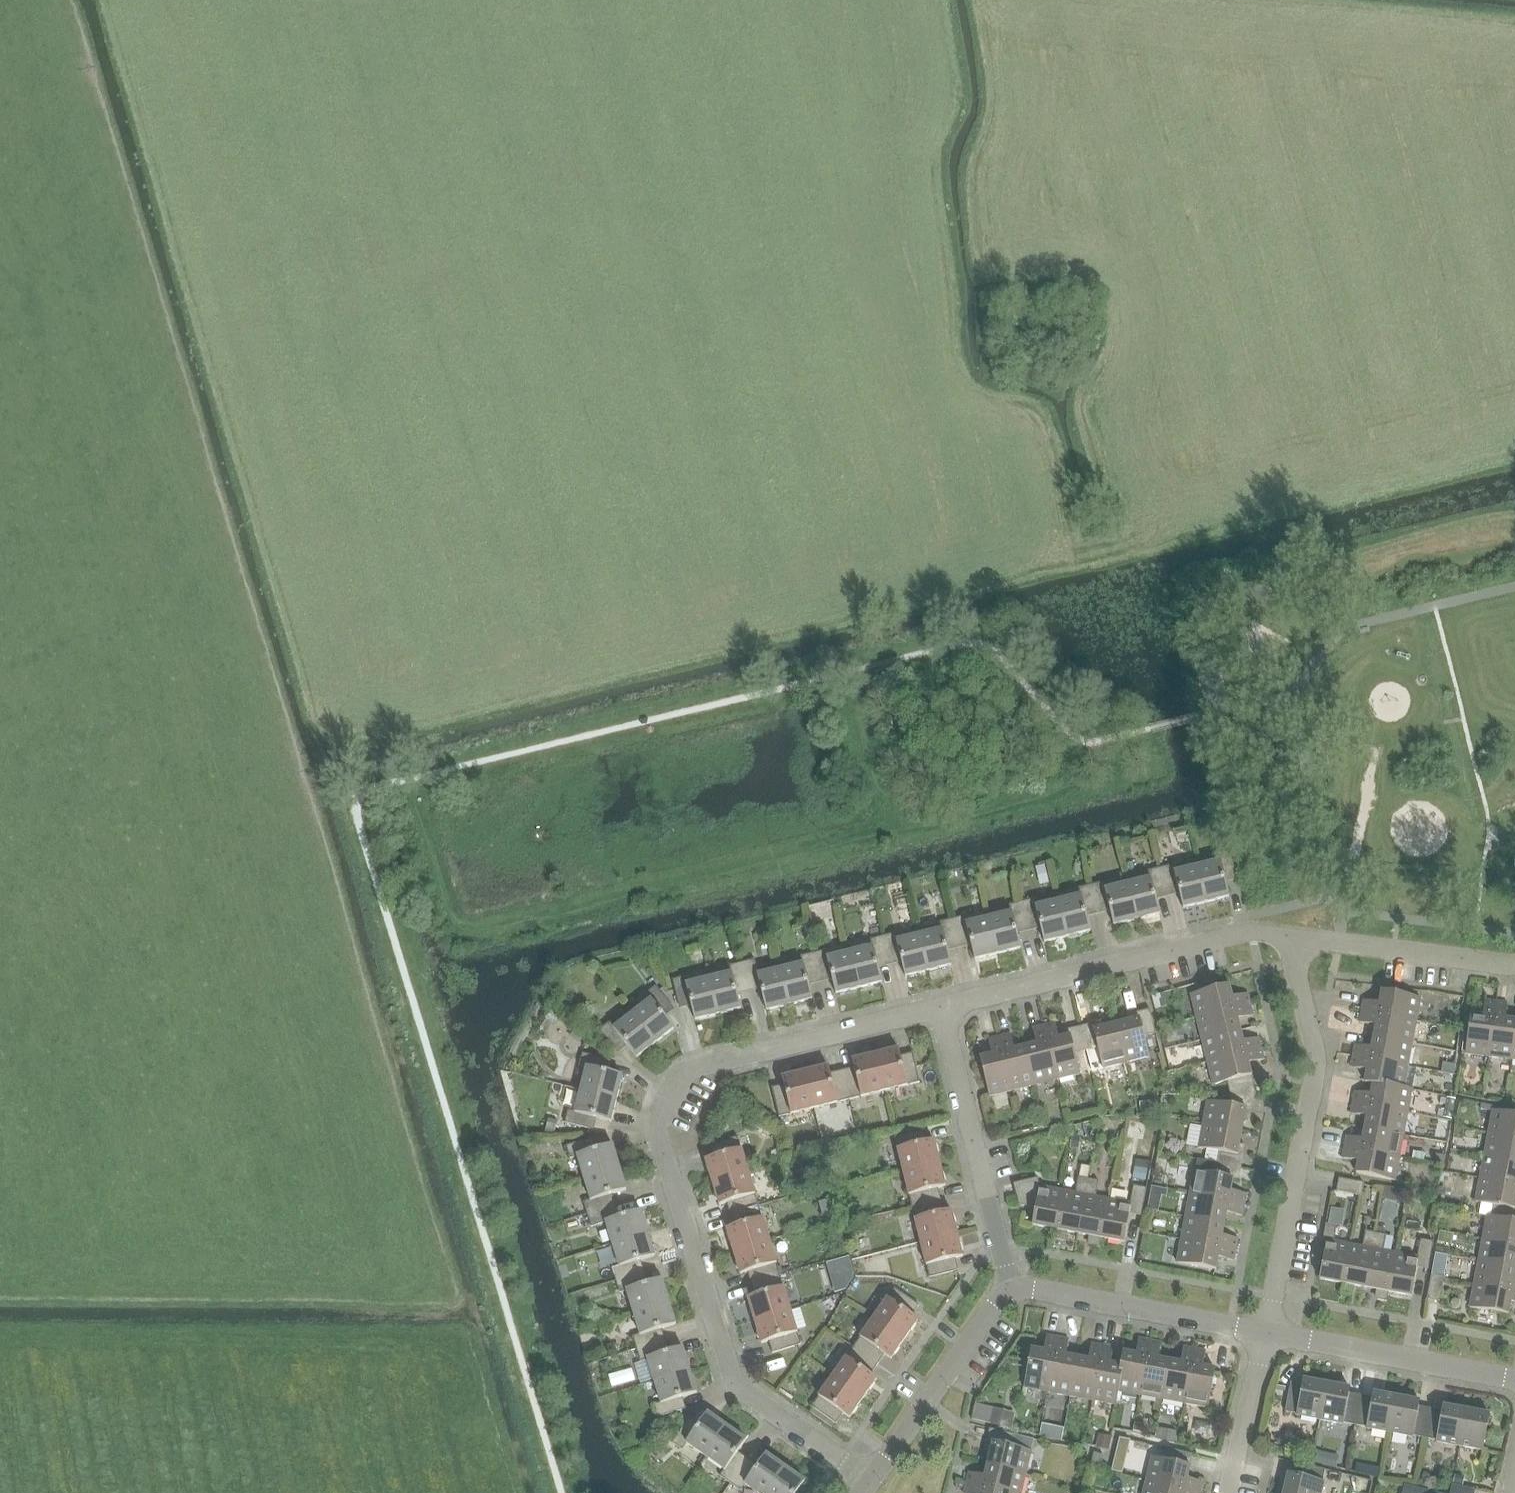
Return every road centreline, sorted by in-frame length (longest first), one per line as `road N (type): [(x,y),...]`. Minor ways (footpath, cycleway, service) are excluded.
road 1 (residential): [(871,1480),(736,1384),(658,1124),(673,1084),(695,1068),(941,1010)]
road 2 (residential): [(1266,1332),(1316,1061),(1286,935)]
road 3 (residential): [(941,1010),(1251,931),(1286,935)]
road 4 (residential): [(1012,1291),(941,1010)]
road 5 (residential): [(1266,1332),(1035,1288),(1012,1291)]
road 6 (residential): [(1514,1378),(1266,1332)]
road 7 (residential): [(1012,1291),(993,1305),(871,1480)]
road 8 (residential): [(1286,935),(1514,964)]
road 9 (residential): [(1227,1492),(1266,1332)]

